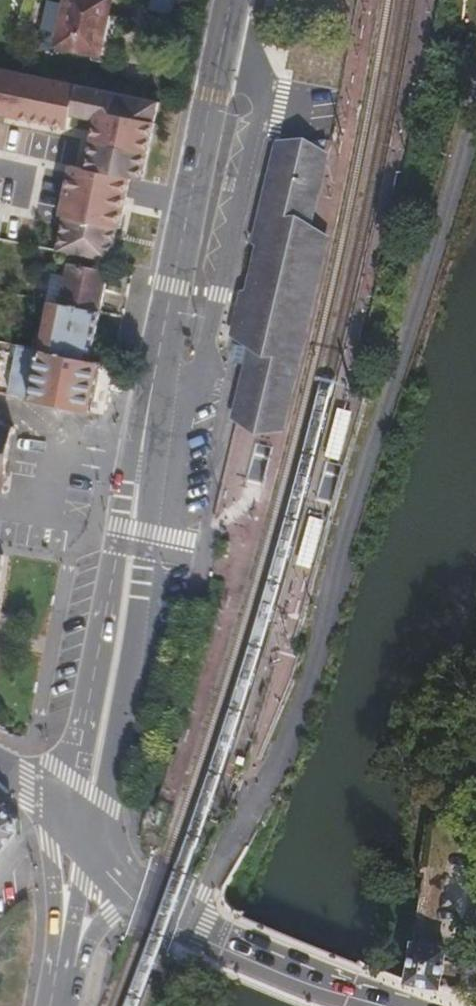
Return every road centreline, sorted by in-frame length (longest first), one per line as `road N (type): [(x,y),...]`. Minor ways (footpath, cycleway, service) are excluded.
road 1 (unclassified): [(475,113),(340,556),(338,600),(264,785),(196,926)]
road 2 (secondary): [(132,557),(151,402),(234,0)]
road 3 (secondary): [(92,841),(132,557)]
road 4 (secondary): [(132,557),(59,808)]
road 5 (secondary): [(400,1005),(196,926)]
road 6 (secondary): [(63,973),(59,808)]
road 7 (secondary): [(63,973),(92,841)]

